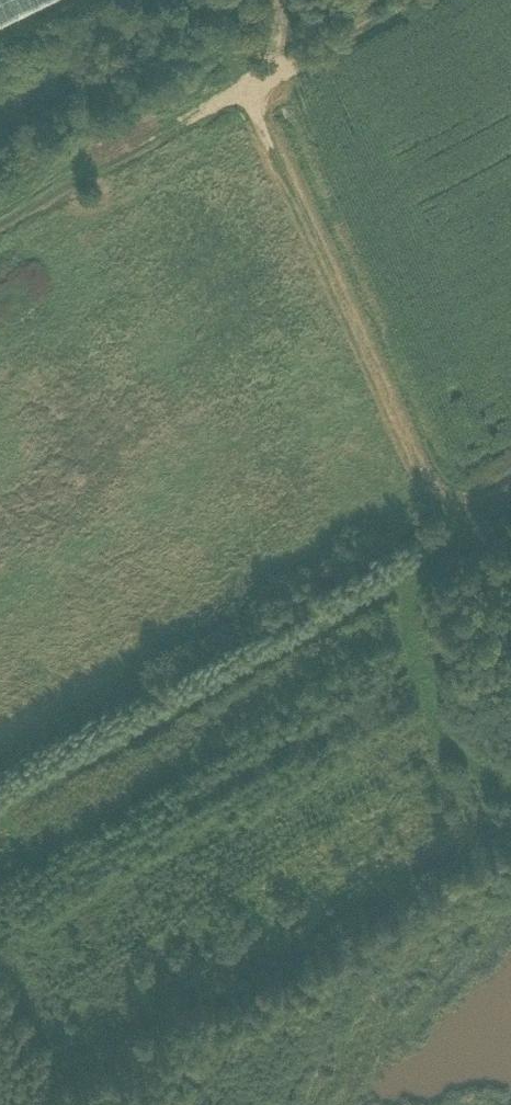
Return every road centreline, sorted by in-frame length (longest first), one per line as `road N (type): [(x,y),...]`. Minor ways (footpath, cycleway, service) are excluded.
road 1 (track): [(510,499),(488,510),(440,494),(415,463),(339,276),(249,87)]
road 2 (track): [(249,87),(0,224)]
road 3 (track): [(410,0),(249,87)]

